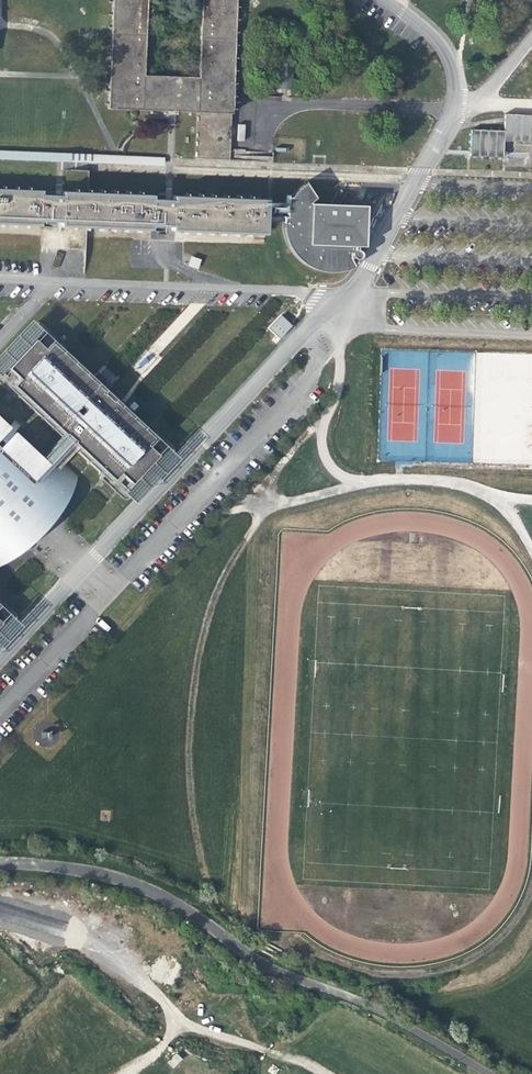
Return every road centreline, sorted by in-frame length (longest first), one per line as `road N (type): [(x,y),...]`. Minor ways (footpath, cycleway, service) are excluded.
road 1 (residential): [(0,865),(67,869),(167,902),(257,963),(358,1002),(486,1073)]

